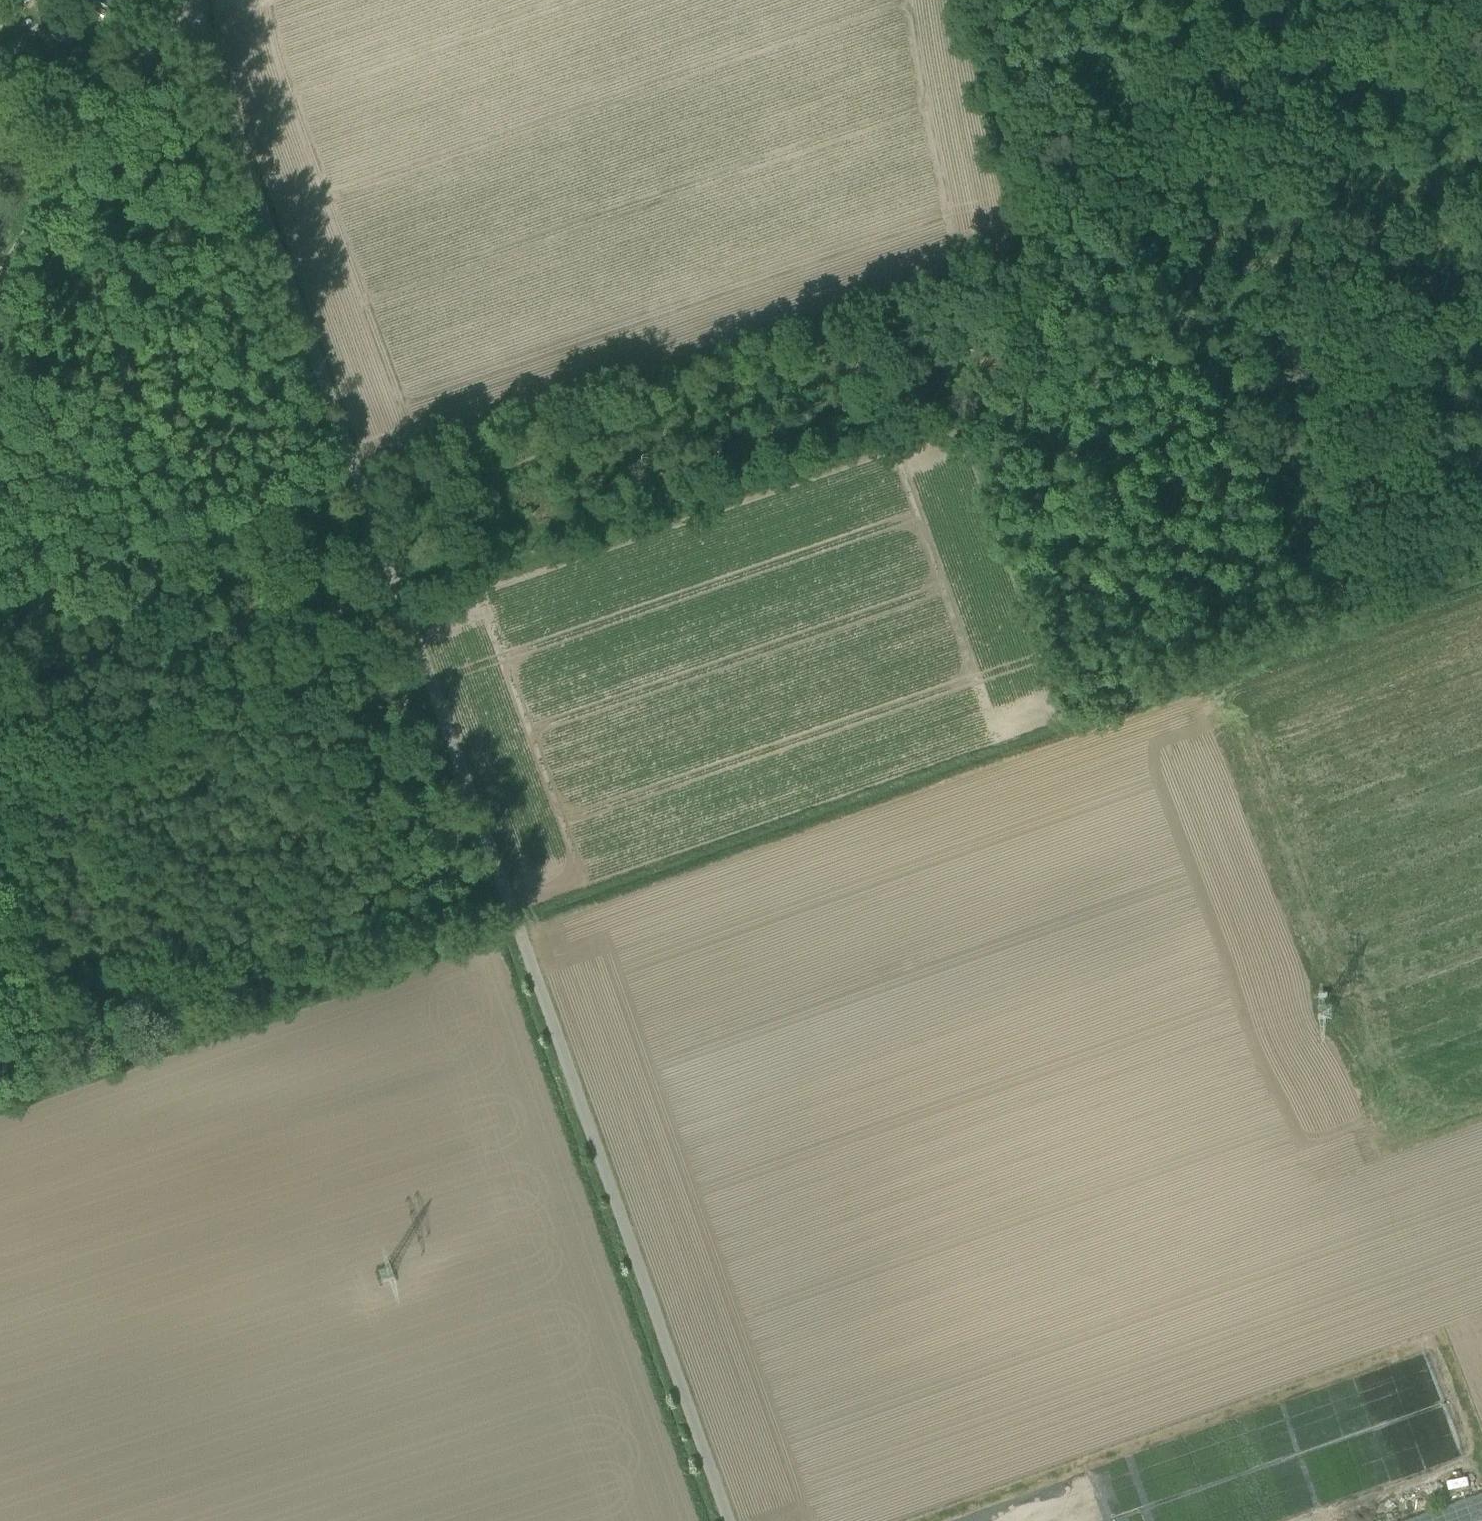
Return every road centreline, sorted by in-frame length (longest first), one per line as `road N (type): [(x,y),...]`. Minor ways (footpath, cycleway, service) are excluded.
road 1 (unclassified): [(201,34),(727,1520)]
road 2 (unclassified): [(0,280),(173,31)]
road 3 (track): [(1028,229),(983,0)]

